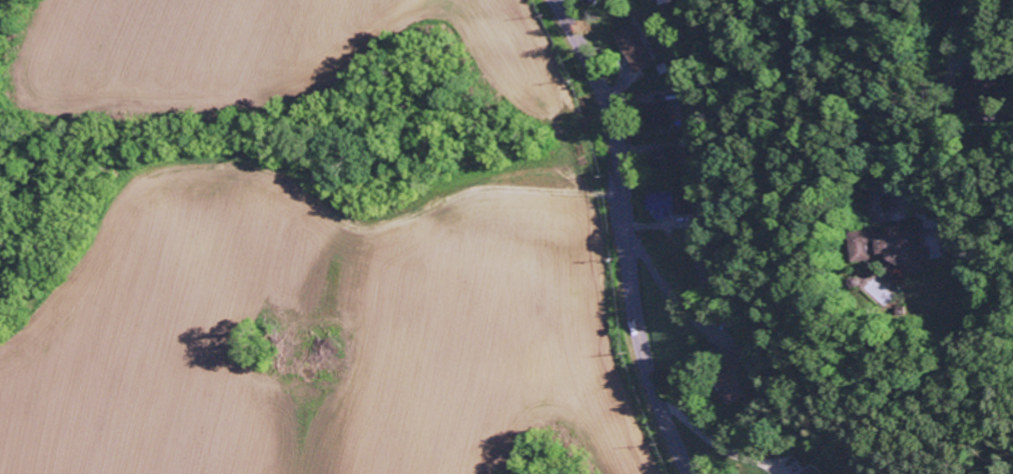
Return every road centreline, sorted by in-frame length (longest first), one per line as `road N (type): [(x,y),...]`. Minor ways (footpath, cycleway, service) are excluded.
road 1 (secondary): [(687,473),(640,353),(603,114),(555,0)]

